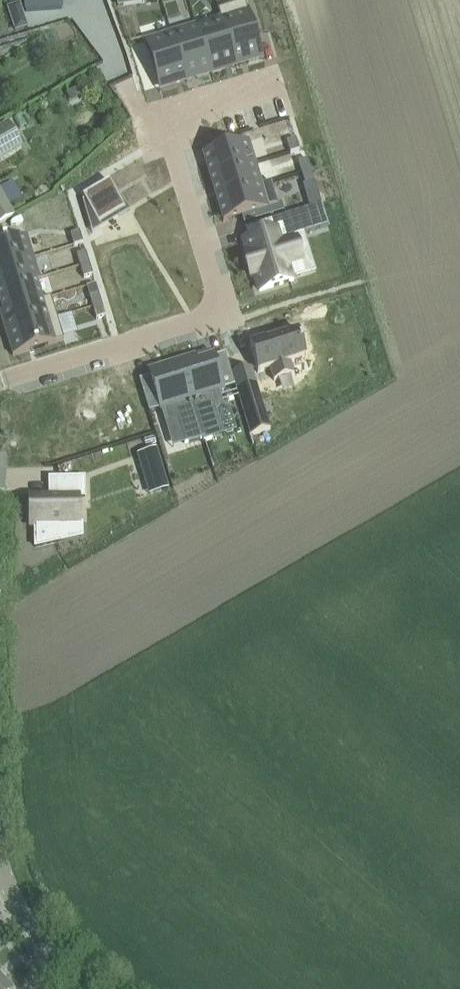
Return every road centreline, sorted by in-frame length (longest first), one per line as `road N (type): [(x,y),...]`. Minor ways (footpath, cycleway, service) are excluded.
road 1 (residential): [(274,82),(164,118),(222,312),(0,384)]
road 2 (unclassified): [(93,988),(13,889),(0,847)]

